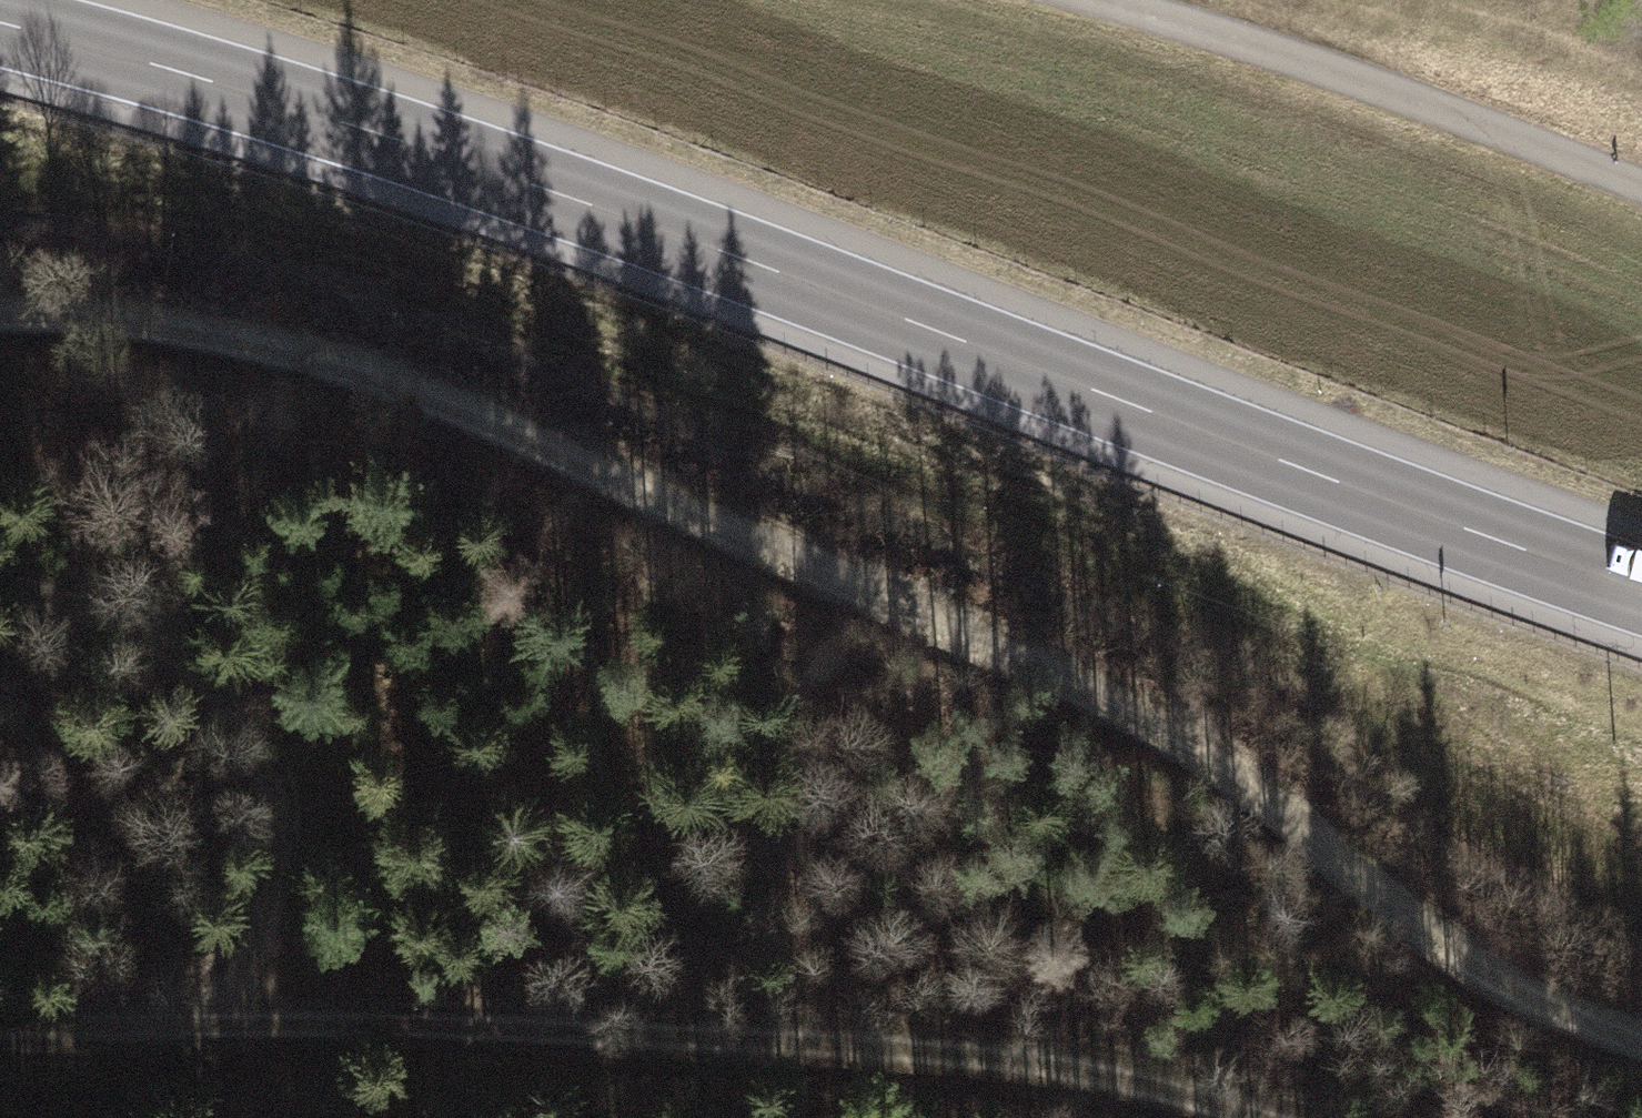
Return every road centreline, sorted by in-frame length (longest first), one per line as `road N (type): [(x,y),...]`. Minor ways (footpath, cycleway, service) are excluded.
road 1 (track): [(1641,1035),(1483,975),(1226,771),(1001,644),(350,372),(0,315)]
road 2 (trunk): [(0,23),(478,167),(1641,590)]
road 3 (track): [(262,1023),(997,1054),(1287,1117)]
road 4 (track): [(0,1033),(115,1039),(262,1023),(260,926),(277,782),(215,677),(161,632),(0,577)]
road 5 (tertiary): [(1641,191),(1105,0)]

